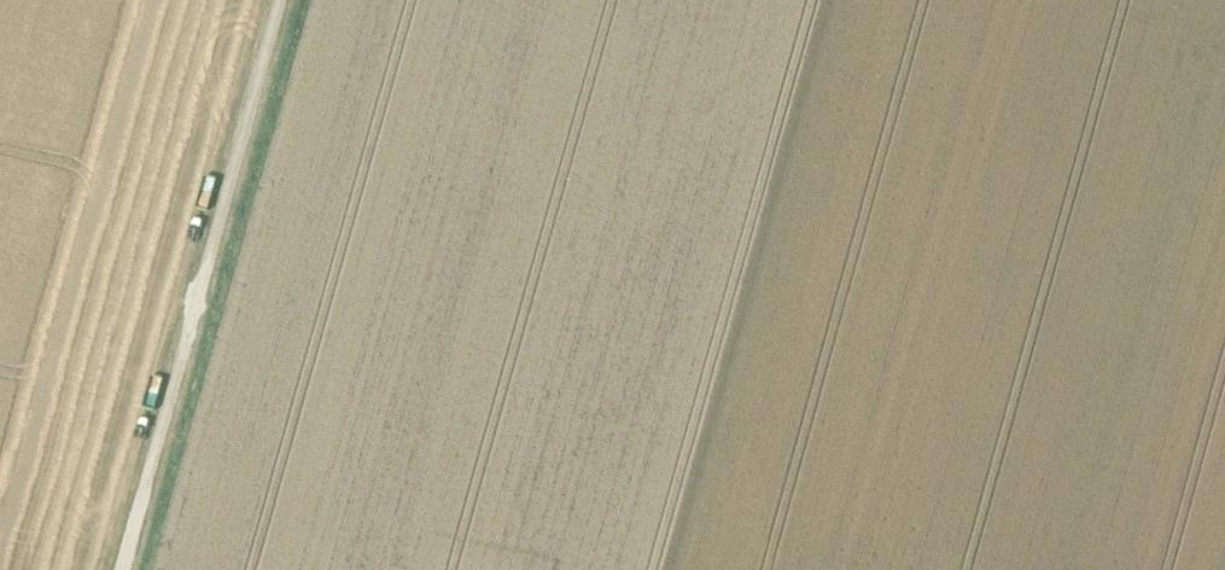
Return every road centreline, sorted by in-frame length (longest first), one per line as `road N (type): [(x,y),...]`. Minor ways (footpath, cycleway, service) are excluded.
road 1 (track): [(282,0),(123,569)]

